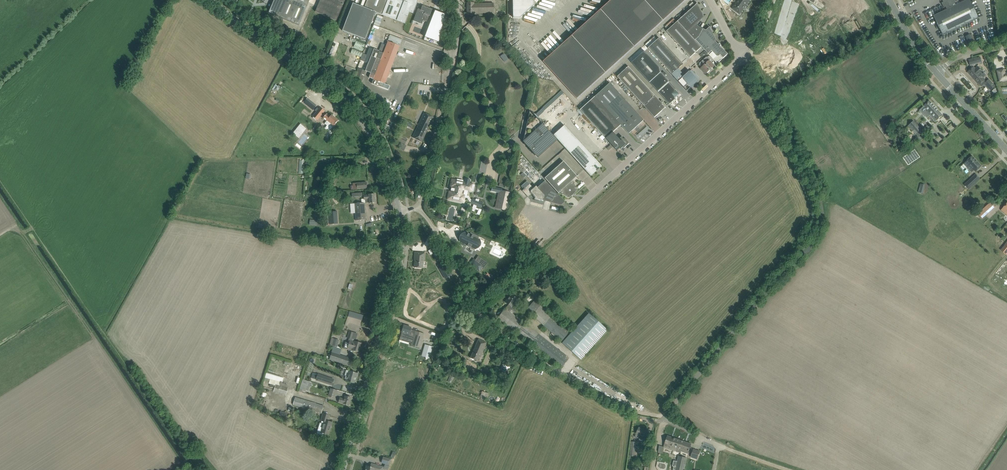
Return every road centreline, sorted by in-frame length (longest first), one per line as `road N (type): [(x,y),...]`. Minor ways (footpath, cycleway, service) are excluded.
road 1 (unclassified): [(702,439),(672,424),(670,408),(822,226),(818,199),(746,57)]
road 2 (track): [(199,469),(0,182)]
road 3 (tertiary): [(400,210),(388,163),(363,121),(212,0)]
road 4 (unclassified): [(545,237),(746,57)]
road 5 (tertiary): [(343,469),(399,269),(400,210)]
road 6 (unclassified): [(559,369),(483,316),(418,205)]
road 7 (unclassified): [(418,205),(460,0)]

